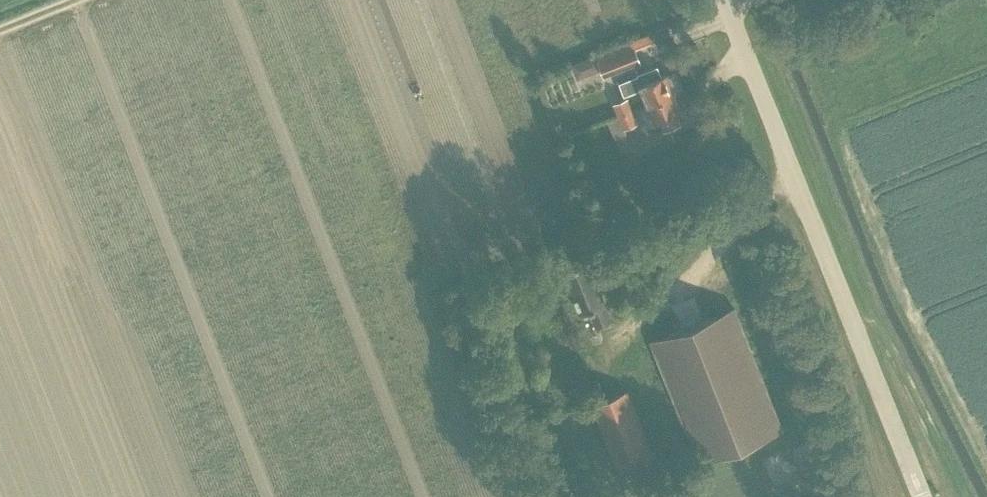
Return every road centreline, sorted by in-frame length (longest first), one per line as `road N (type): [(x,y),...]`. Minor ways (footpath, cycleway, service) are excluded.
road 1 (unclassified): [(923,496),(731,0)]

